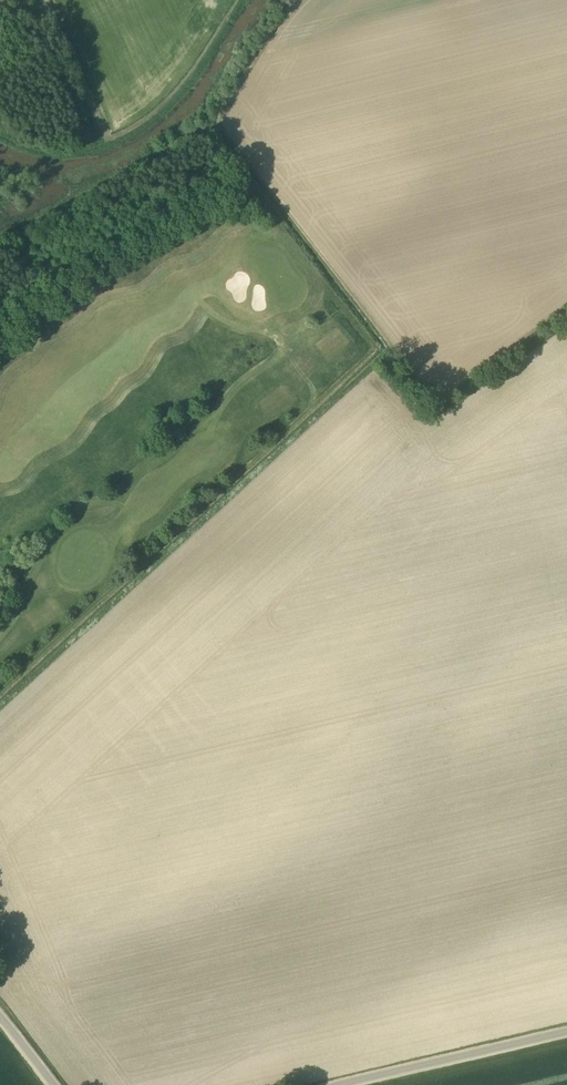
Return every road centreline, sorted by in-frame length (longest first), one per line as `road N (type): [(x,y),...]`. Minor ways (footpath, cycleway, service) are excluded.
road 1 (unclassified): [(566,1032),(338,1084)]

